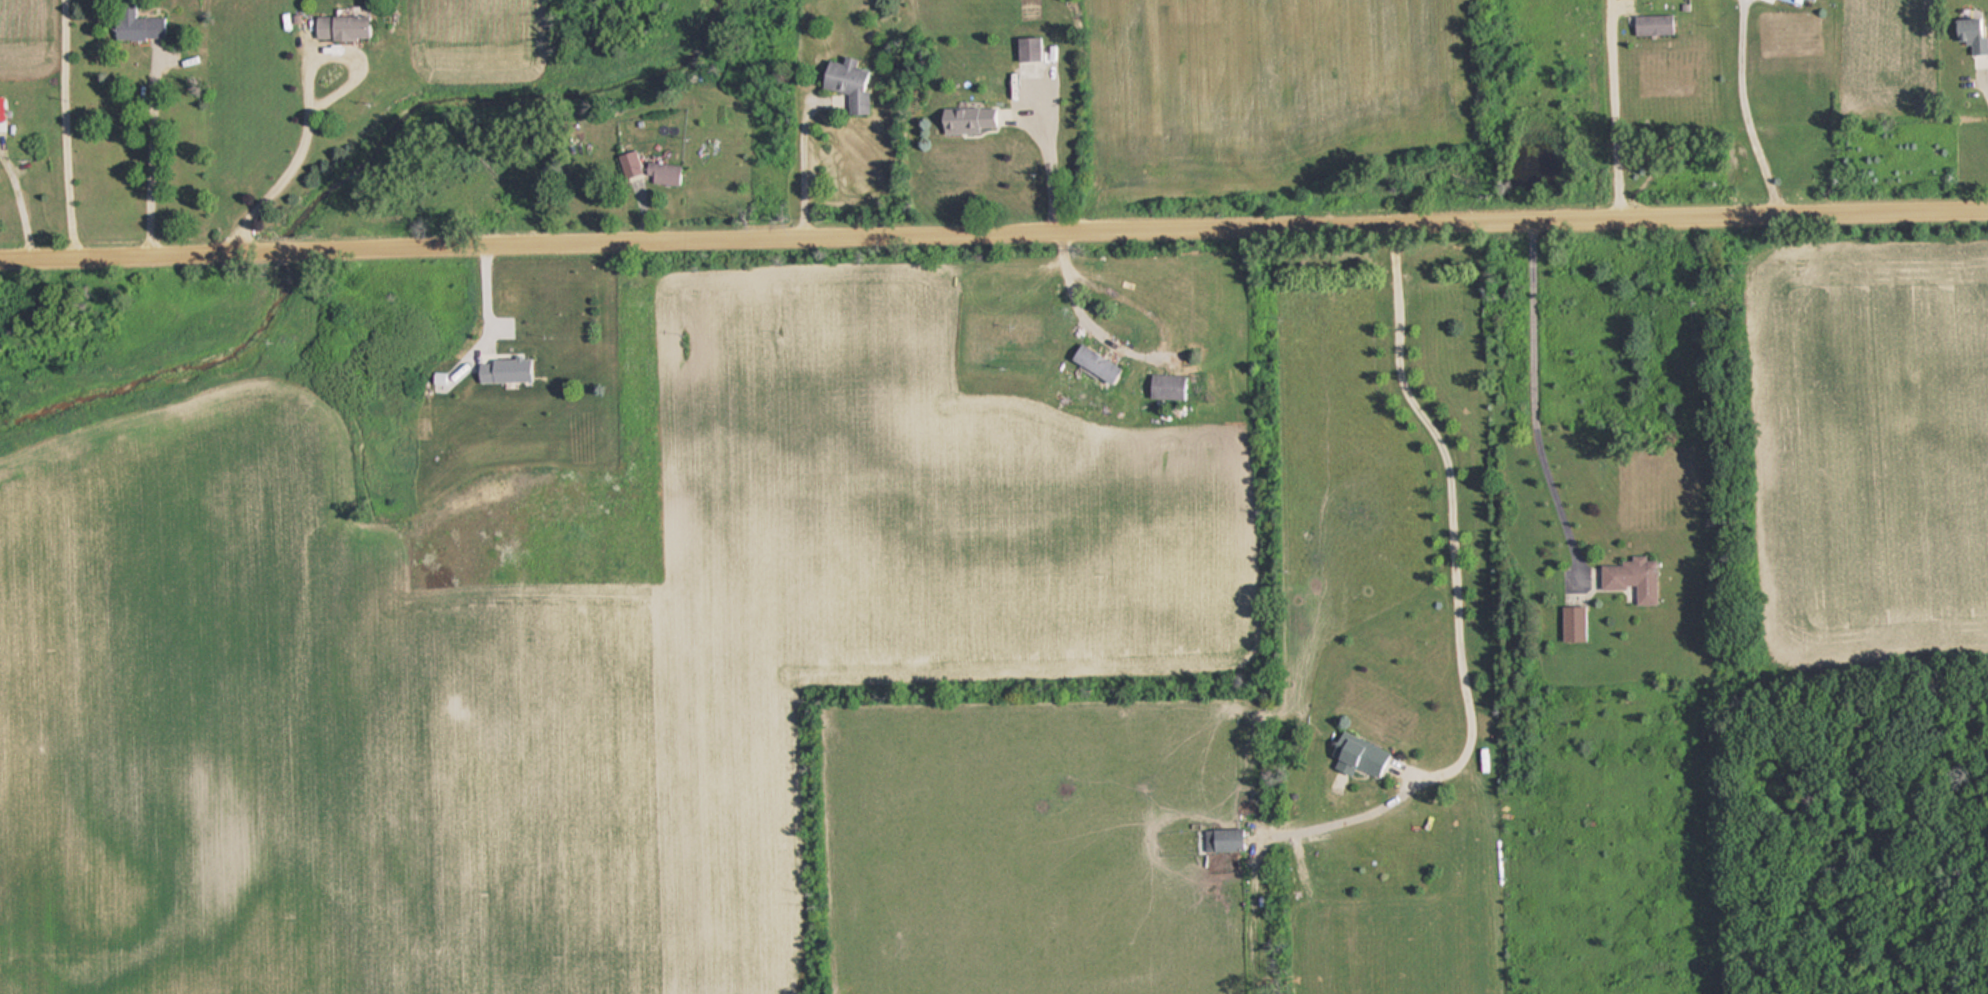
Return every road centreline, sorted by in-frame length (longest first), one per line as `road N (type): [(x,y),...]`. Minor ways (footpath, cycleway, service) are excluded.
road 1 (residential): [(0,254),(1987,208)]

